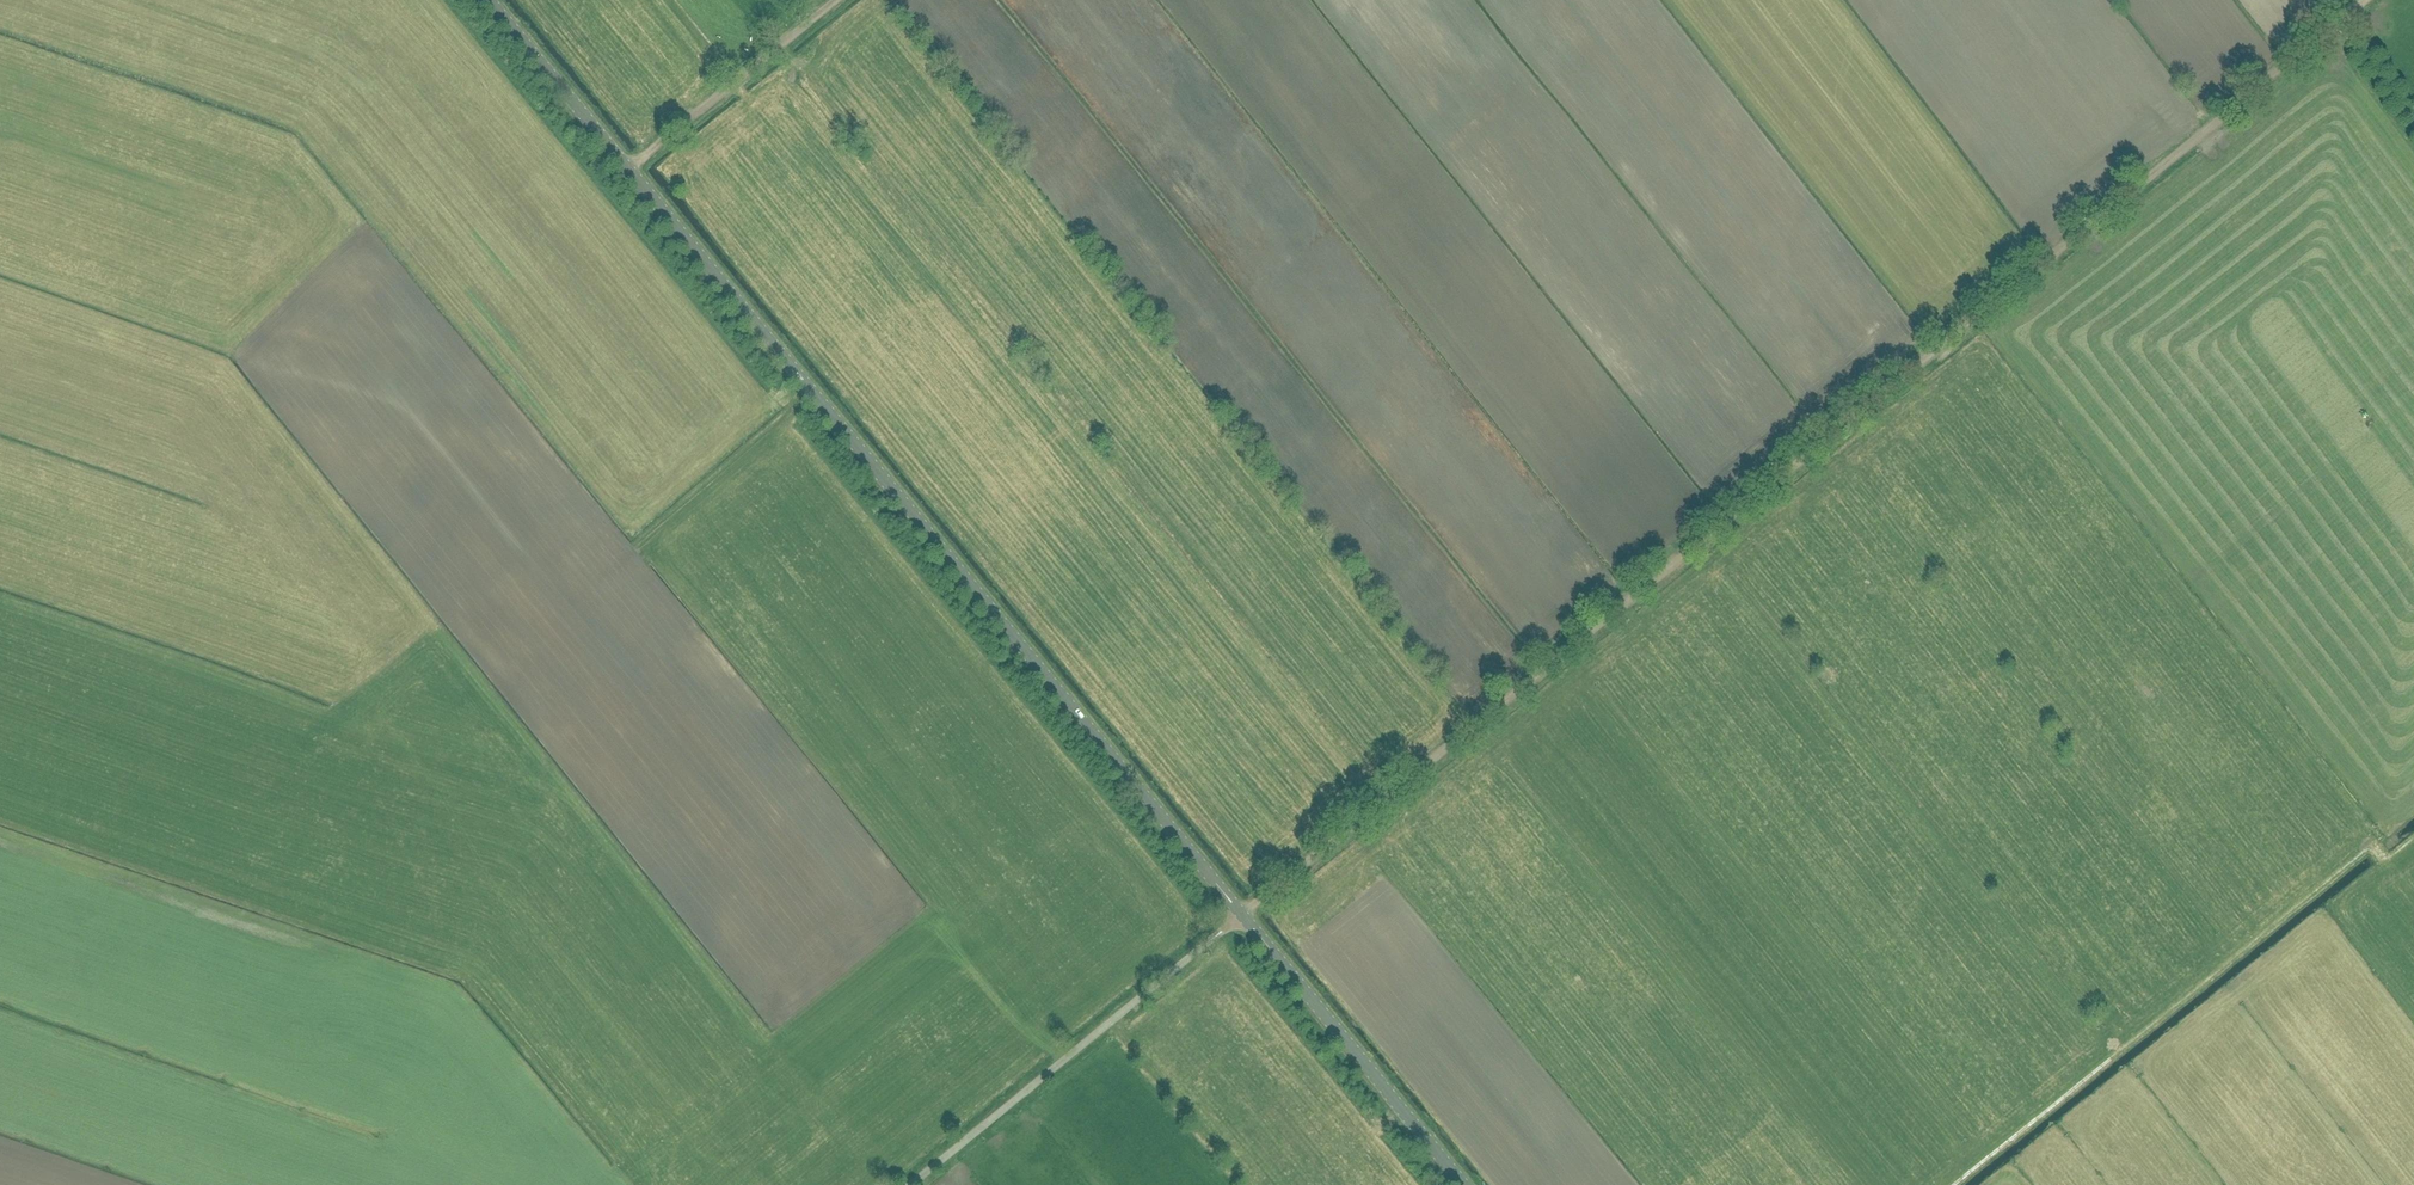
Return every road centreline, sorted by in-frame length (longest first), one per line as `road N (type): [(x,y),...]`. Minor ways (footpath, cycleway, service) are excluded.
road 1 (track): [(1241,913),(2364,0)]
road 2 (unclassified): [(1241,913),(489,0)]
road 3 (unclassified): [(909,1184),(1241,913)]
road 4 (unclassified): [(1465,1184),(1241,913)]
road 5 (track): [(630,170),(836,0)]
road 6 (unclassified): [(2413,124),(2337,22)]

